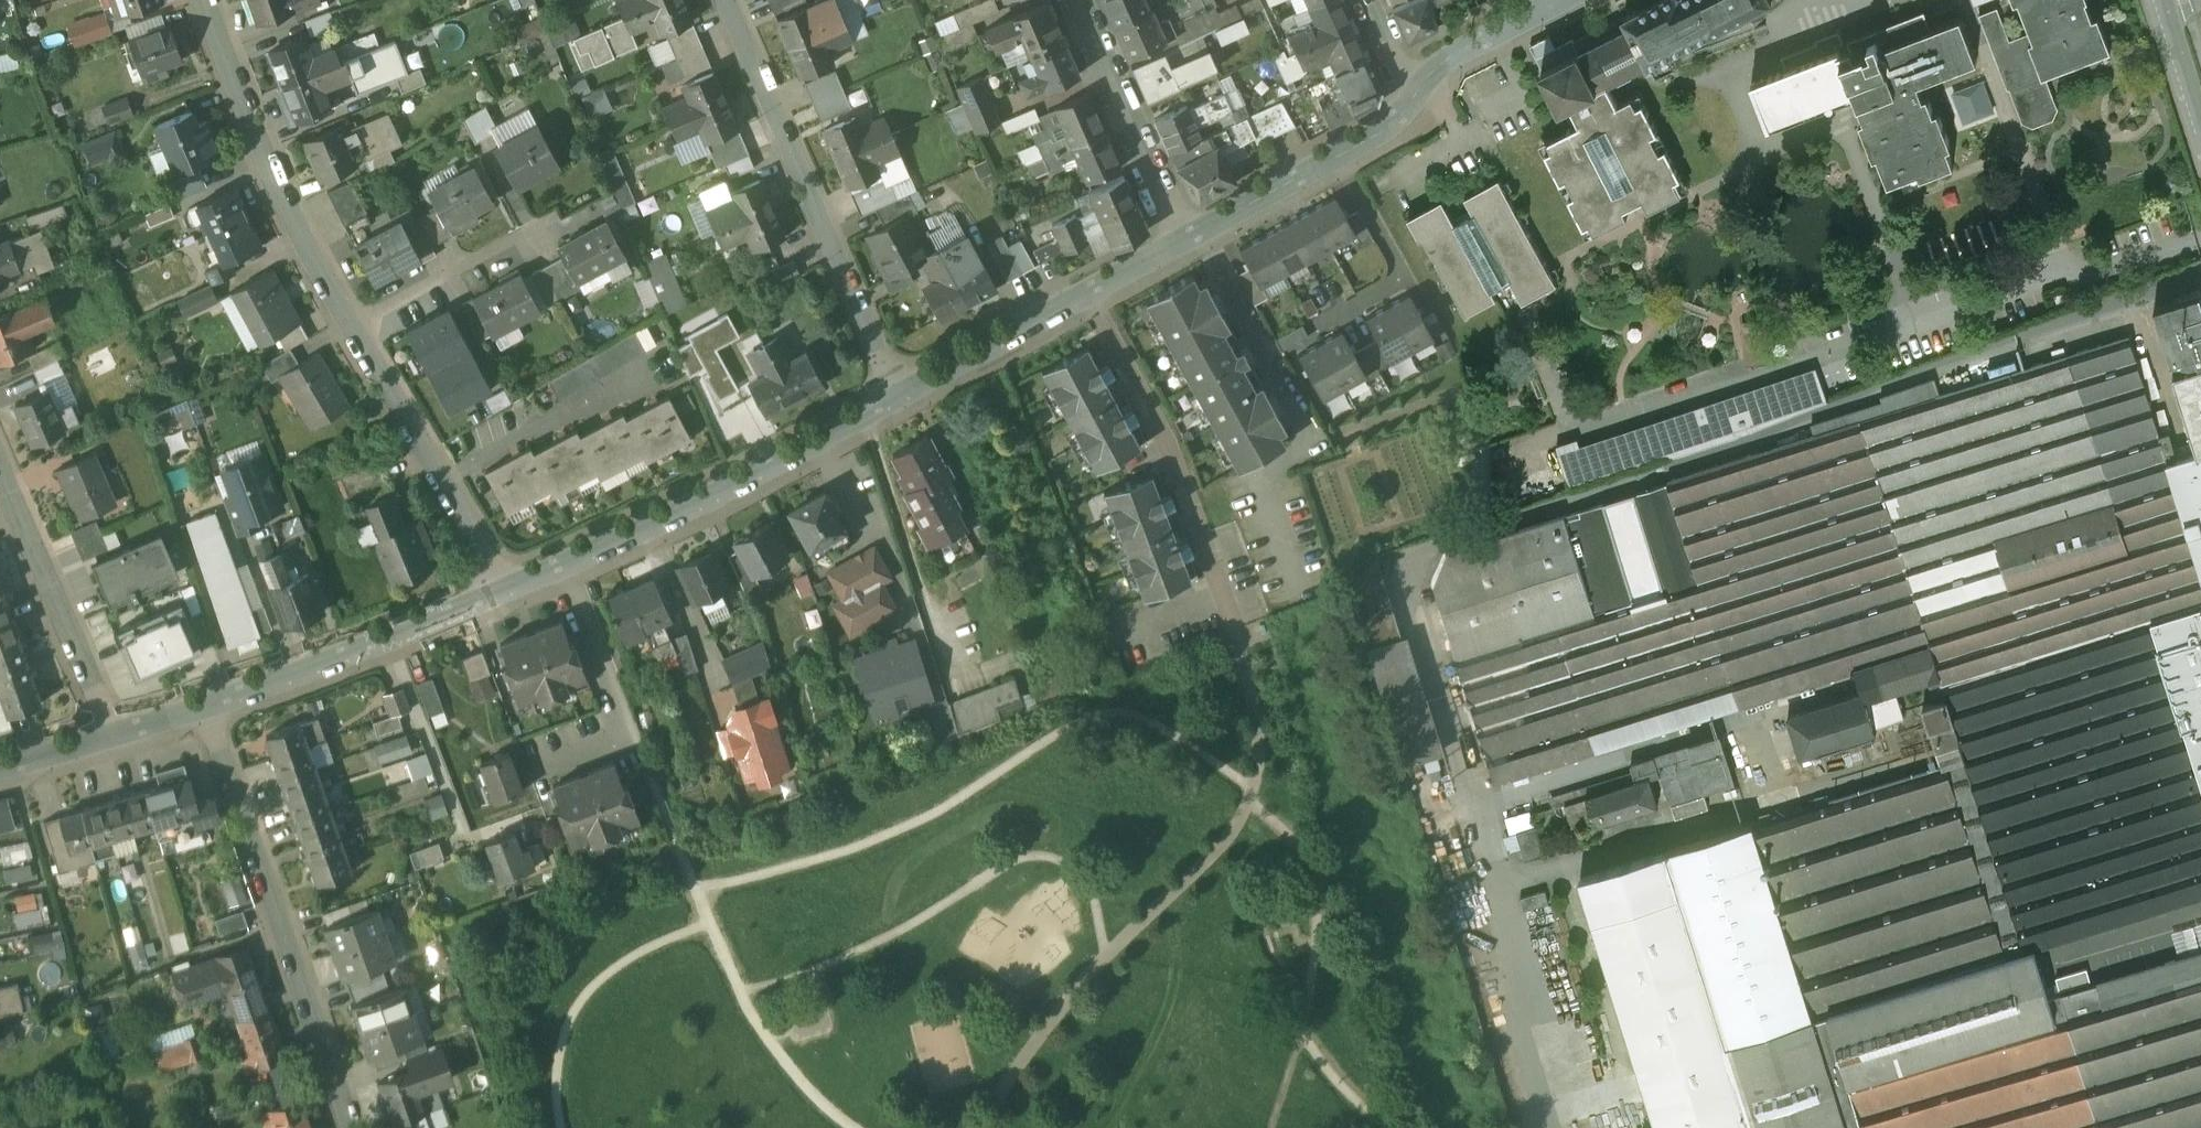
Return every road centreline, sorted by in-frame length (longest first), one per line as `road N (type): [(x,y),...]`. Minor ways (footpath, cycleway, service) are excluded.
road 1 (residential): [(208,0),(259,141),(340,311),(507,591)]
road 2 (residential): [(204,706),(352,1127)]
road 3 (residential): [(507,591),(899,398)]
road 4 (residential): [(899,398),(728,0)]
road 5 (residential): [(899,398),(1192,240)]
road 6 (residential): [(204,706),(507,591)]
road 7 (residential): [(0,471),(114,732)]
road 8 (residential): [(1079,0),(1192,240)]
road 9 (residential): [(1192,240),(1377,134),(1412,97)]
road 10 (residential): [(1412,97),(1464,50),(1566,0)]

